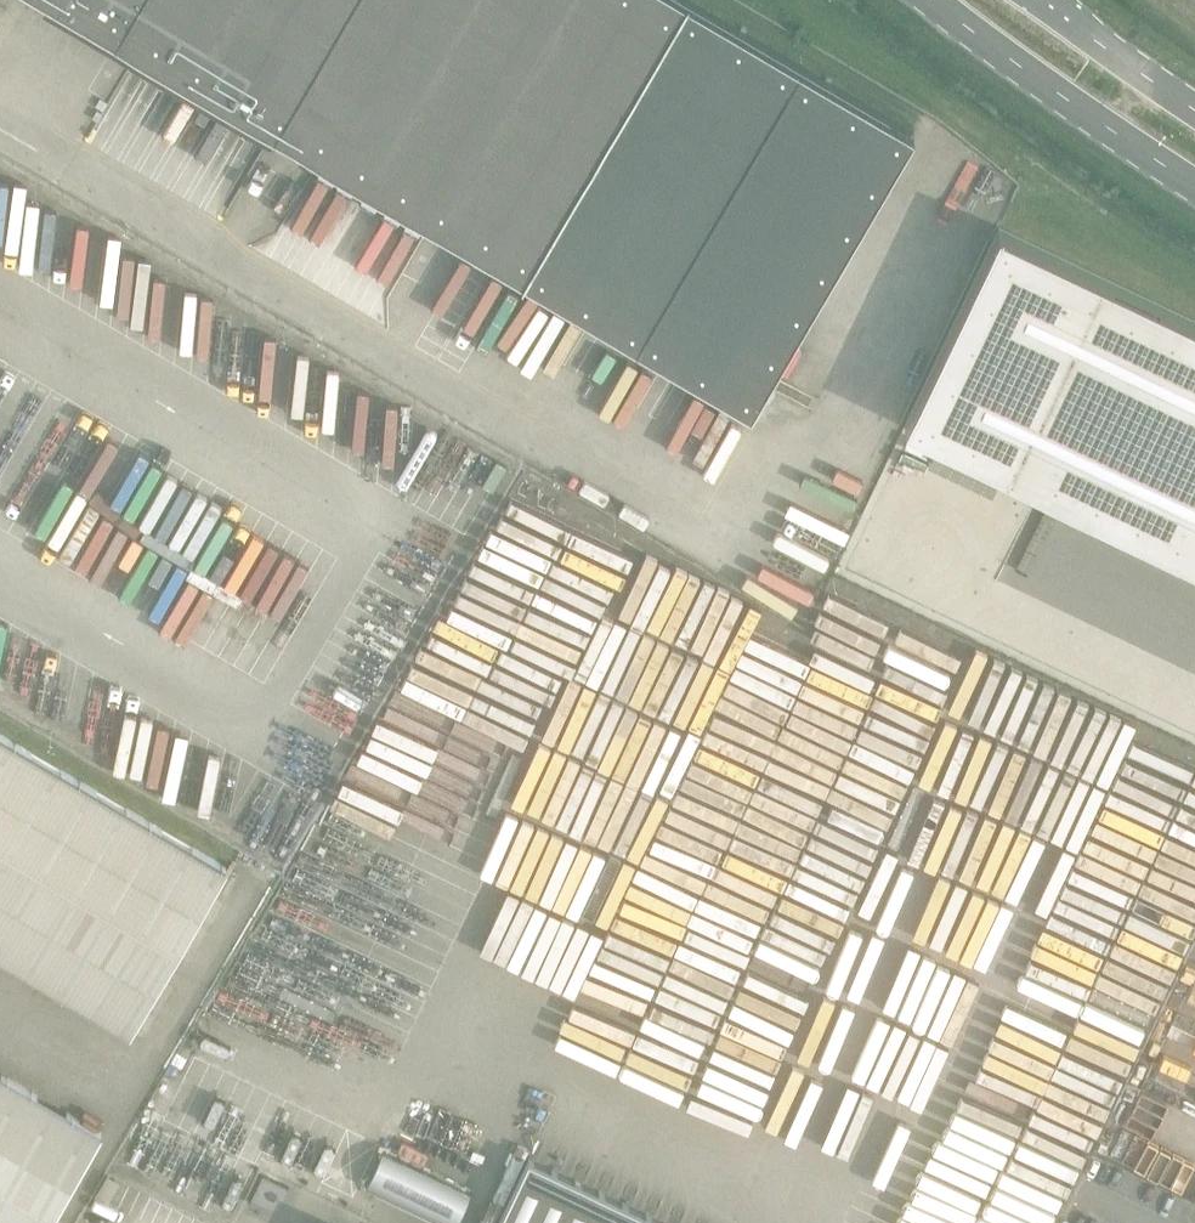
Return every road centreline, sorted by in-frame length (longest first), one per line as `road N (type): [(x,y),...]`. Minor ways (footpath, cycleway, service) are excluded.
road 1 (secondary): [(938,0),(1062,96),(1194,180)]
road 2 (secondary): [(1194,105),(1048,0)]

